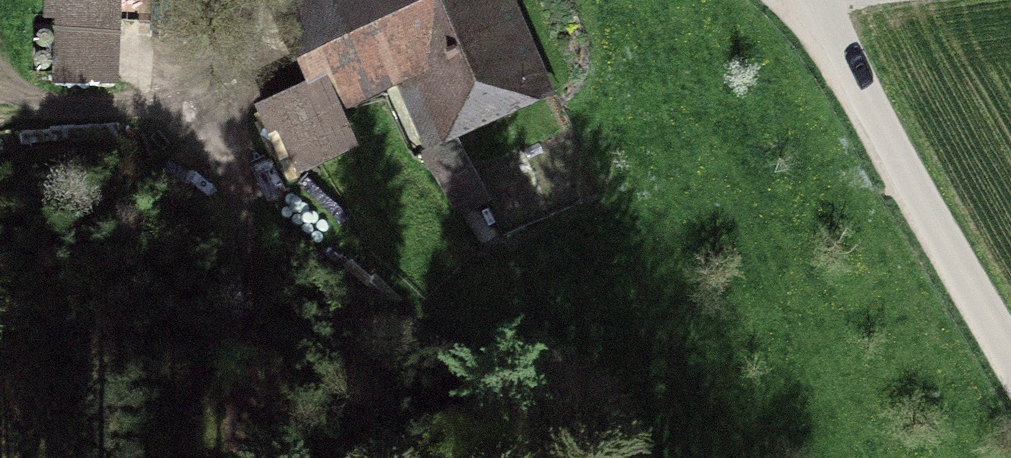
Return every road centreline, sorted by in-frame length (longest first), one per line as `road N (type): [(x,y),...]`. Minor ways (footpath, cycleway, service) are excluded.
road 1 (track): [(581,457),(239,153)]
road 2 (unclassified): [(1010,353),(811,0)]
road 3 (track): [(239,153),(247,457)]

